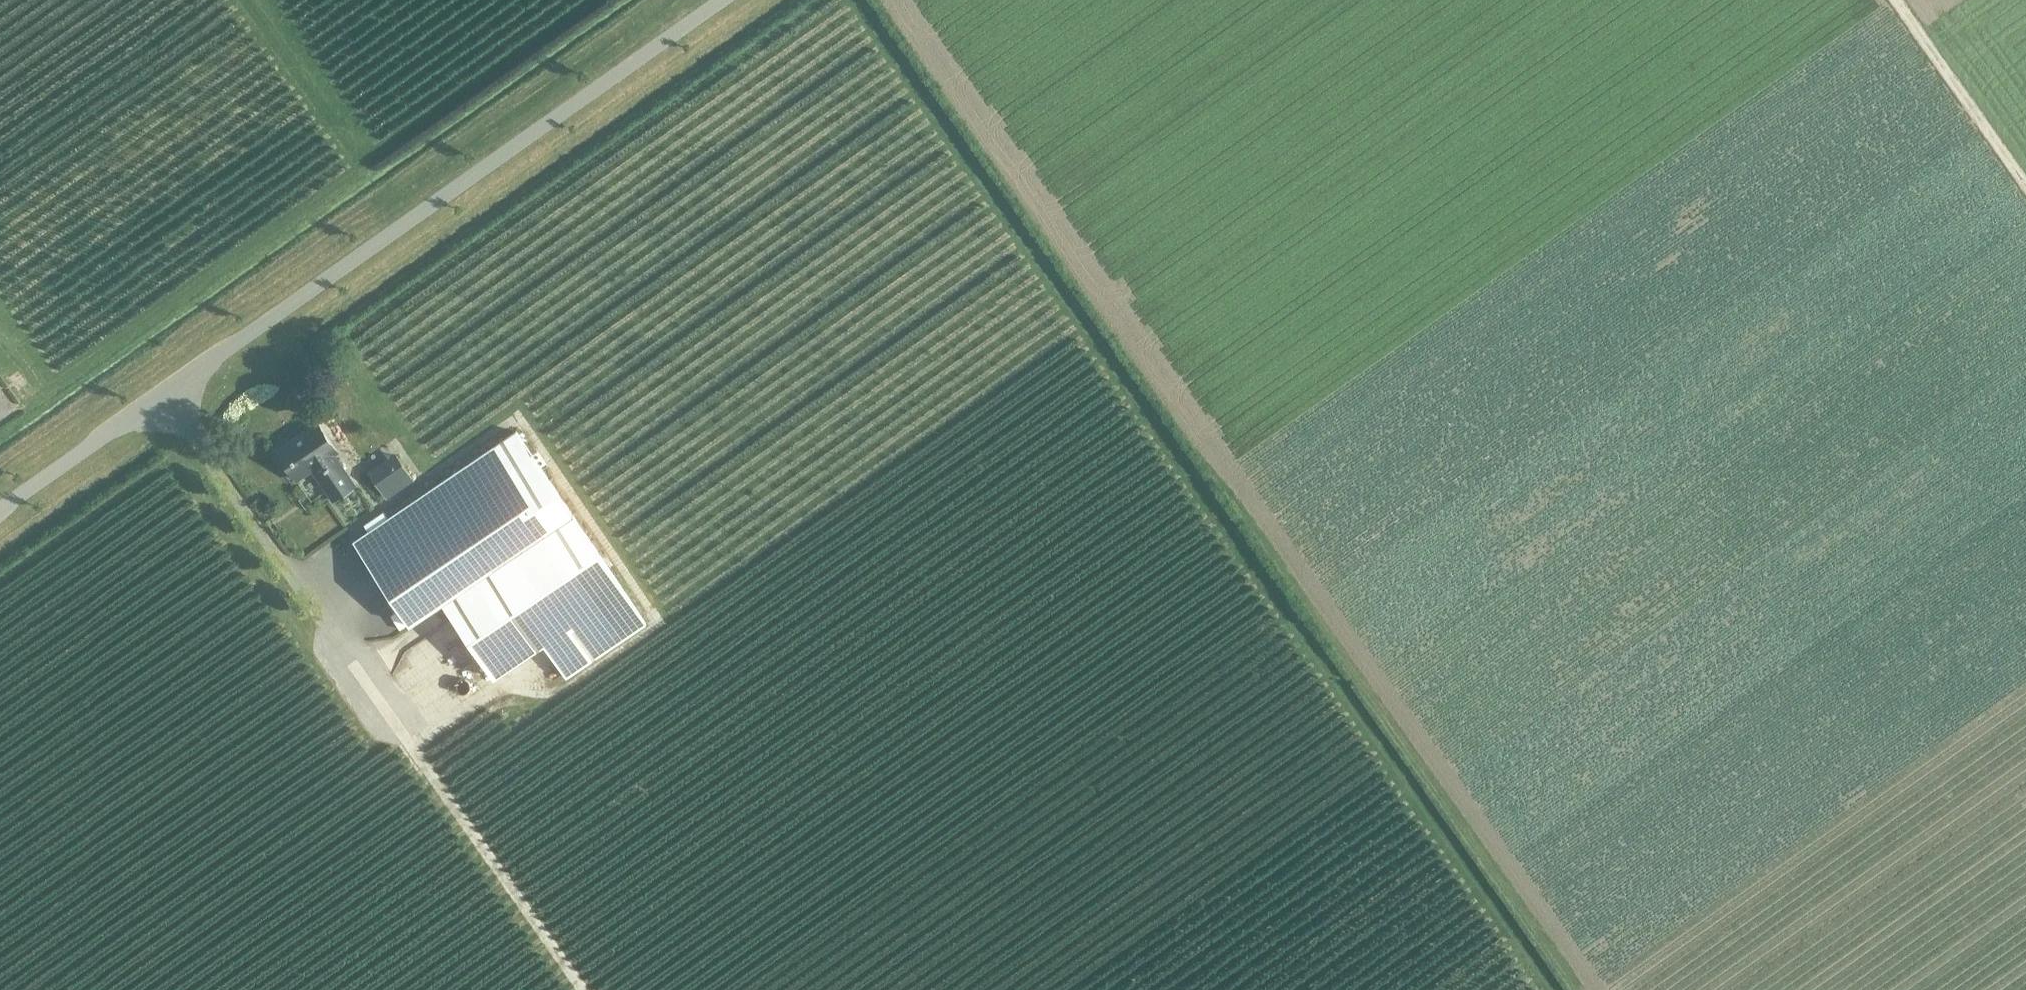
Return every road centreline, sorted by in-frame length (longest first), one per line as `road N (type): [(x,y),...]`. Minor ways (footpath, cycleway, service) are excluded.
road 1 (unclassified): [(0,512),(719,0)]

